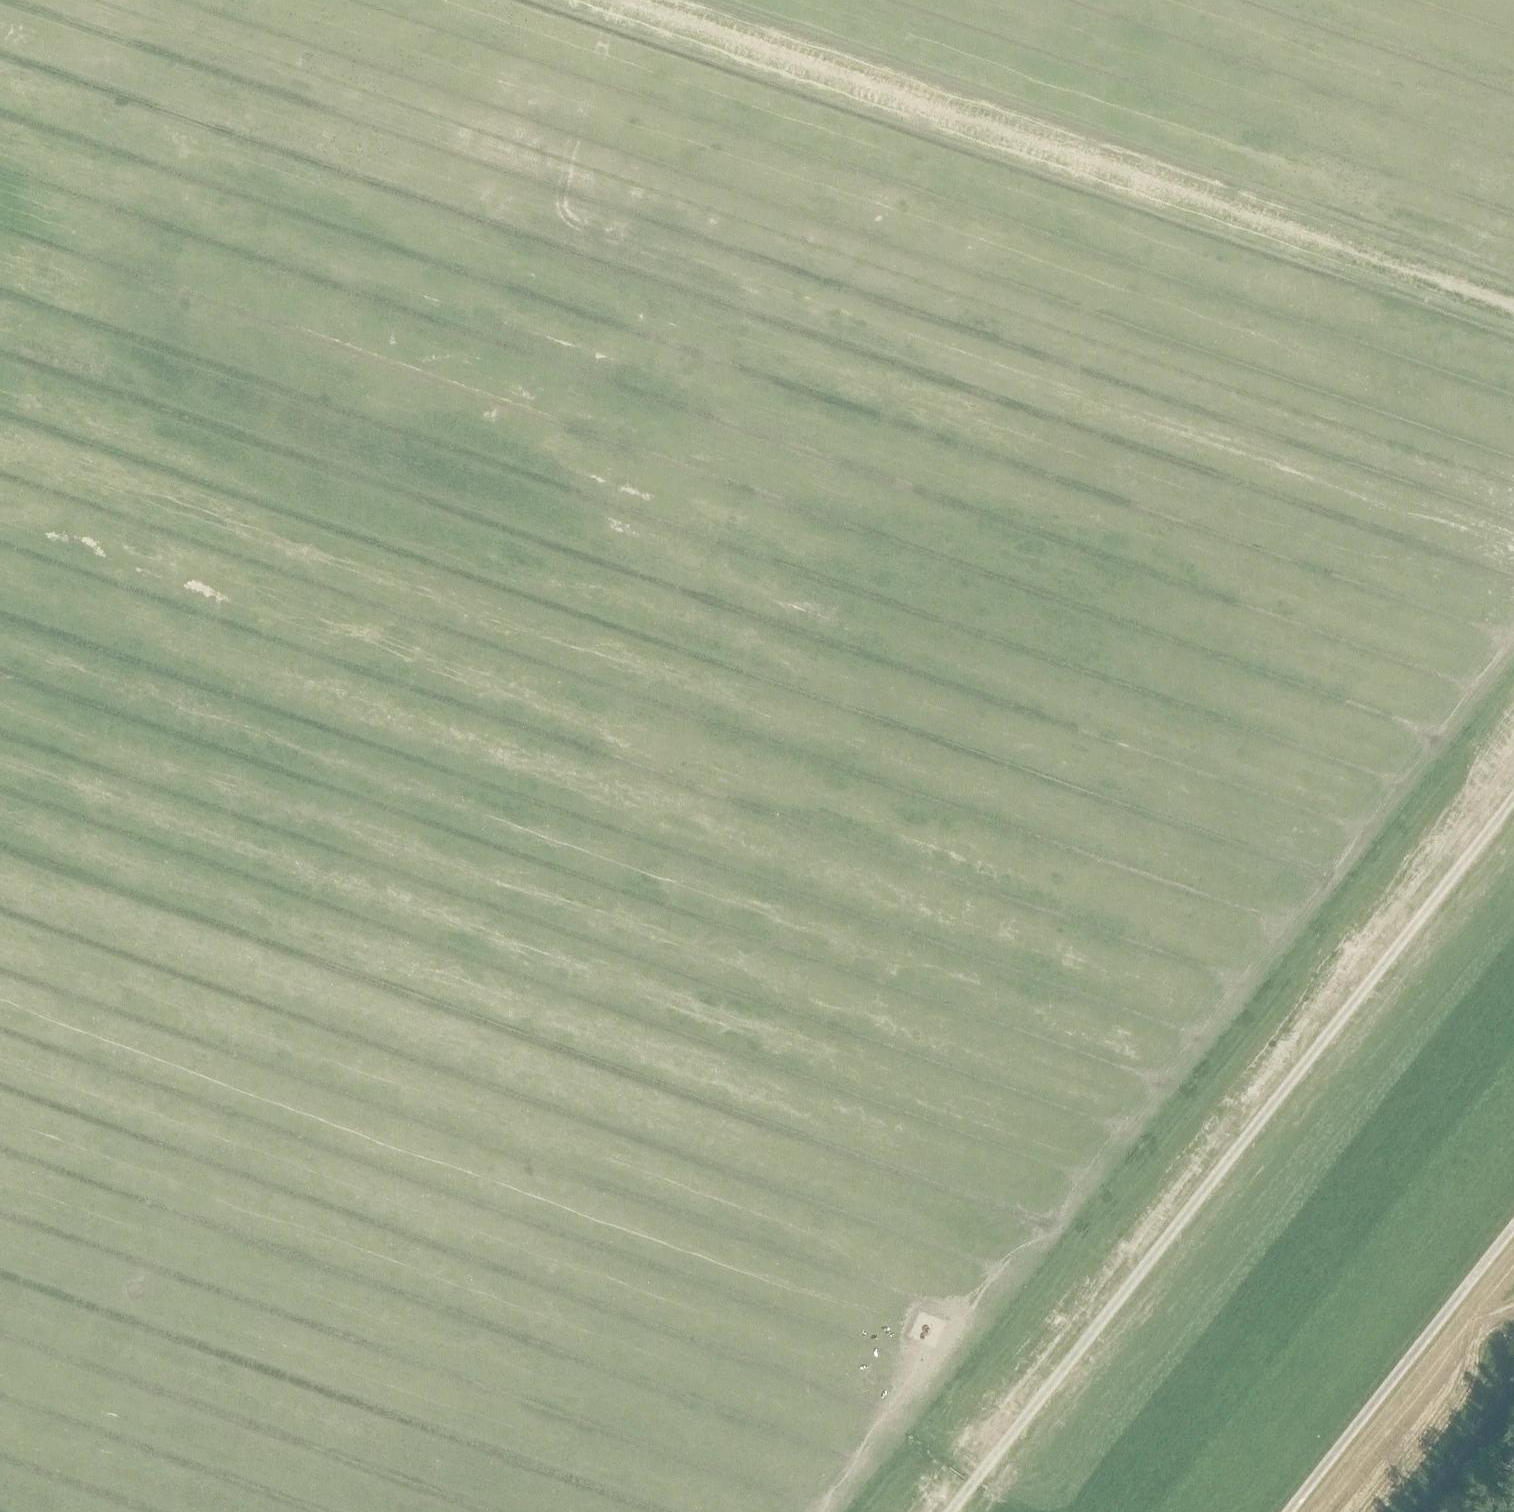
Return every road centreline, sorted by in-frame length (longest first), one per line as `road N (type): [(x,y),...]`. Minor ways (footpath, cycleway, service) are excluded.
road 1 (track): [(949,1511),(1513,795)]
road 2 (track): [(1513,1227),(1288,1511)]

